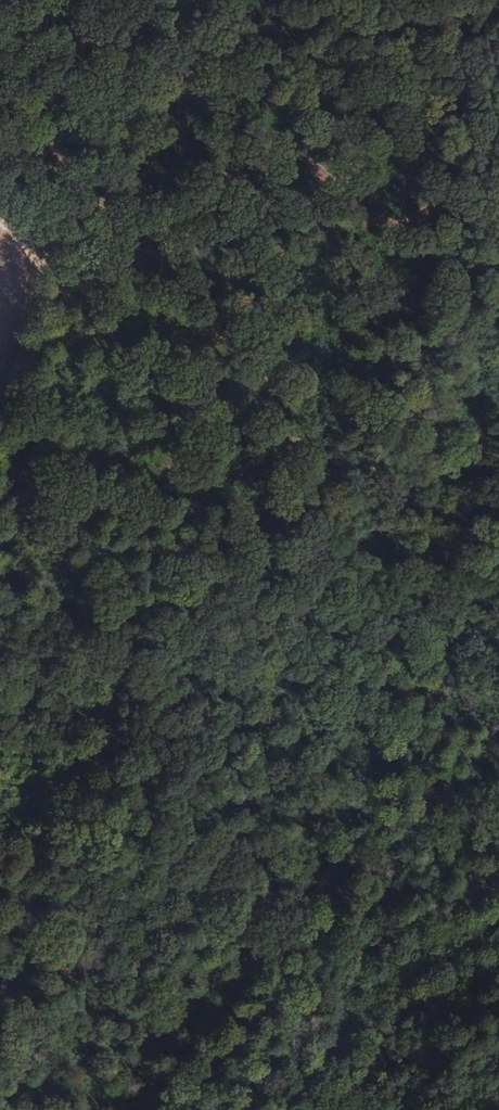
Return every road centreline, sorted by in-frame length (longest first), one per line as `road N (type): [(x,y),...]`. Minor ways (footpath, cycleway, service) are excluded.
road 1 (track): [(98,1109),(217,1030),(305,905),(497,566)]
road 2 (track): [(359,1109),(399,1024),(498,958)]

